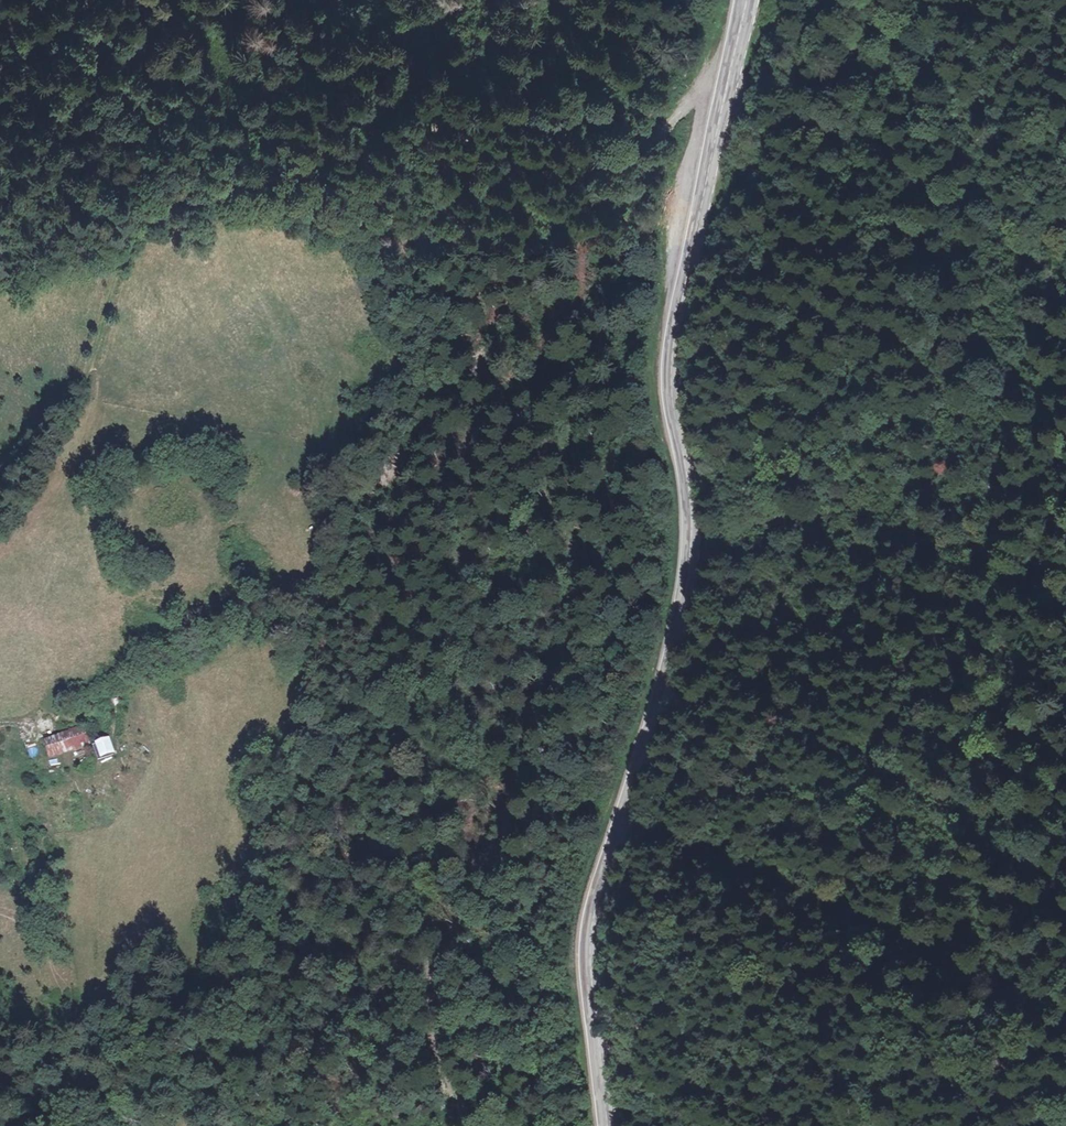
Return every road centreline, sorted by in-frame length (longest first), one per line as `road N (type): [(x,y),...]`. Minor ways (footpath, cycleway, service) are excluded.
road 1 (secondary): [(747,0),(670,372),(693,501),(685,613),(592,940),(610,1125)]
road 2 (track): [(779,0),(655,143),(622,154),(506,115),(187,197),(150,218),(120,260),(73,398),(0,496)]

